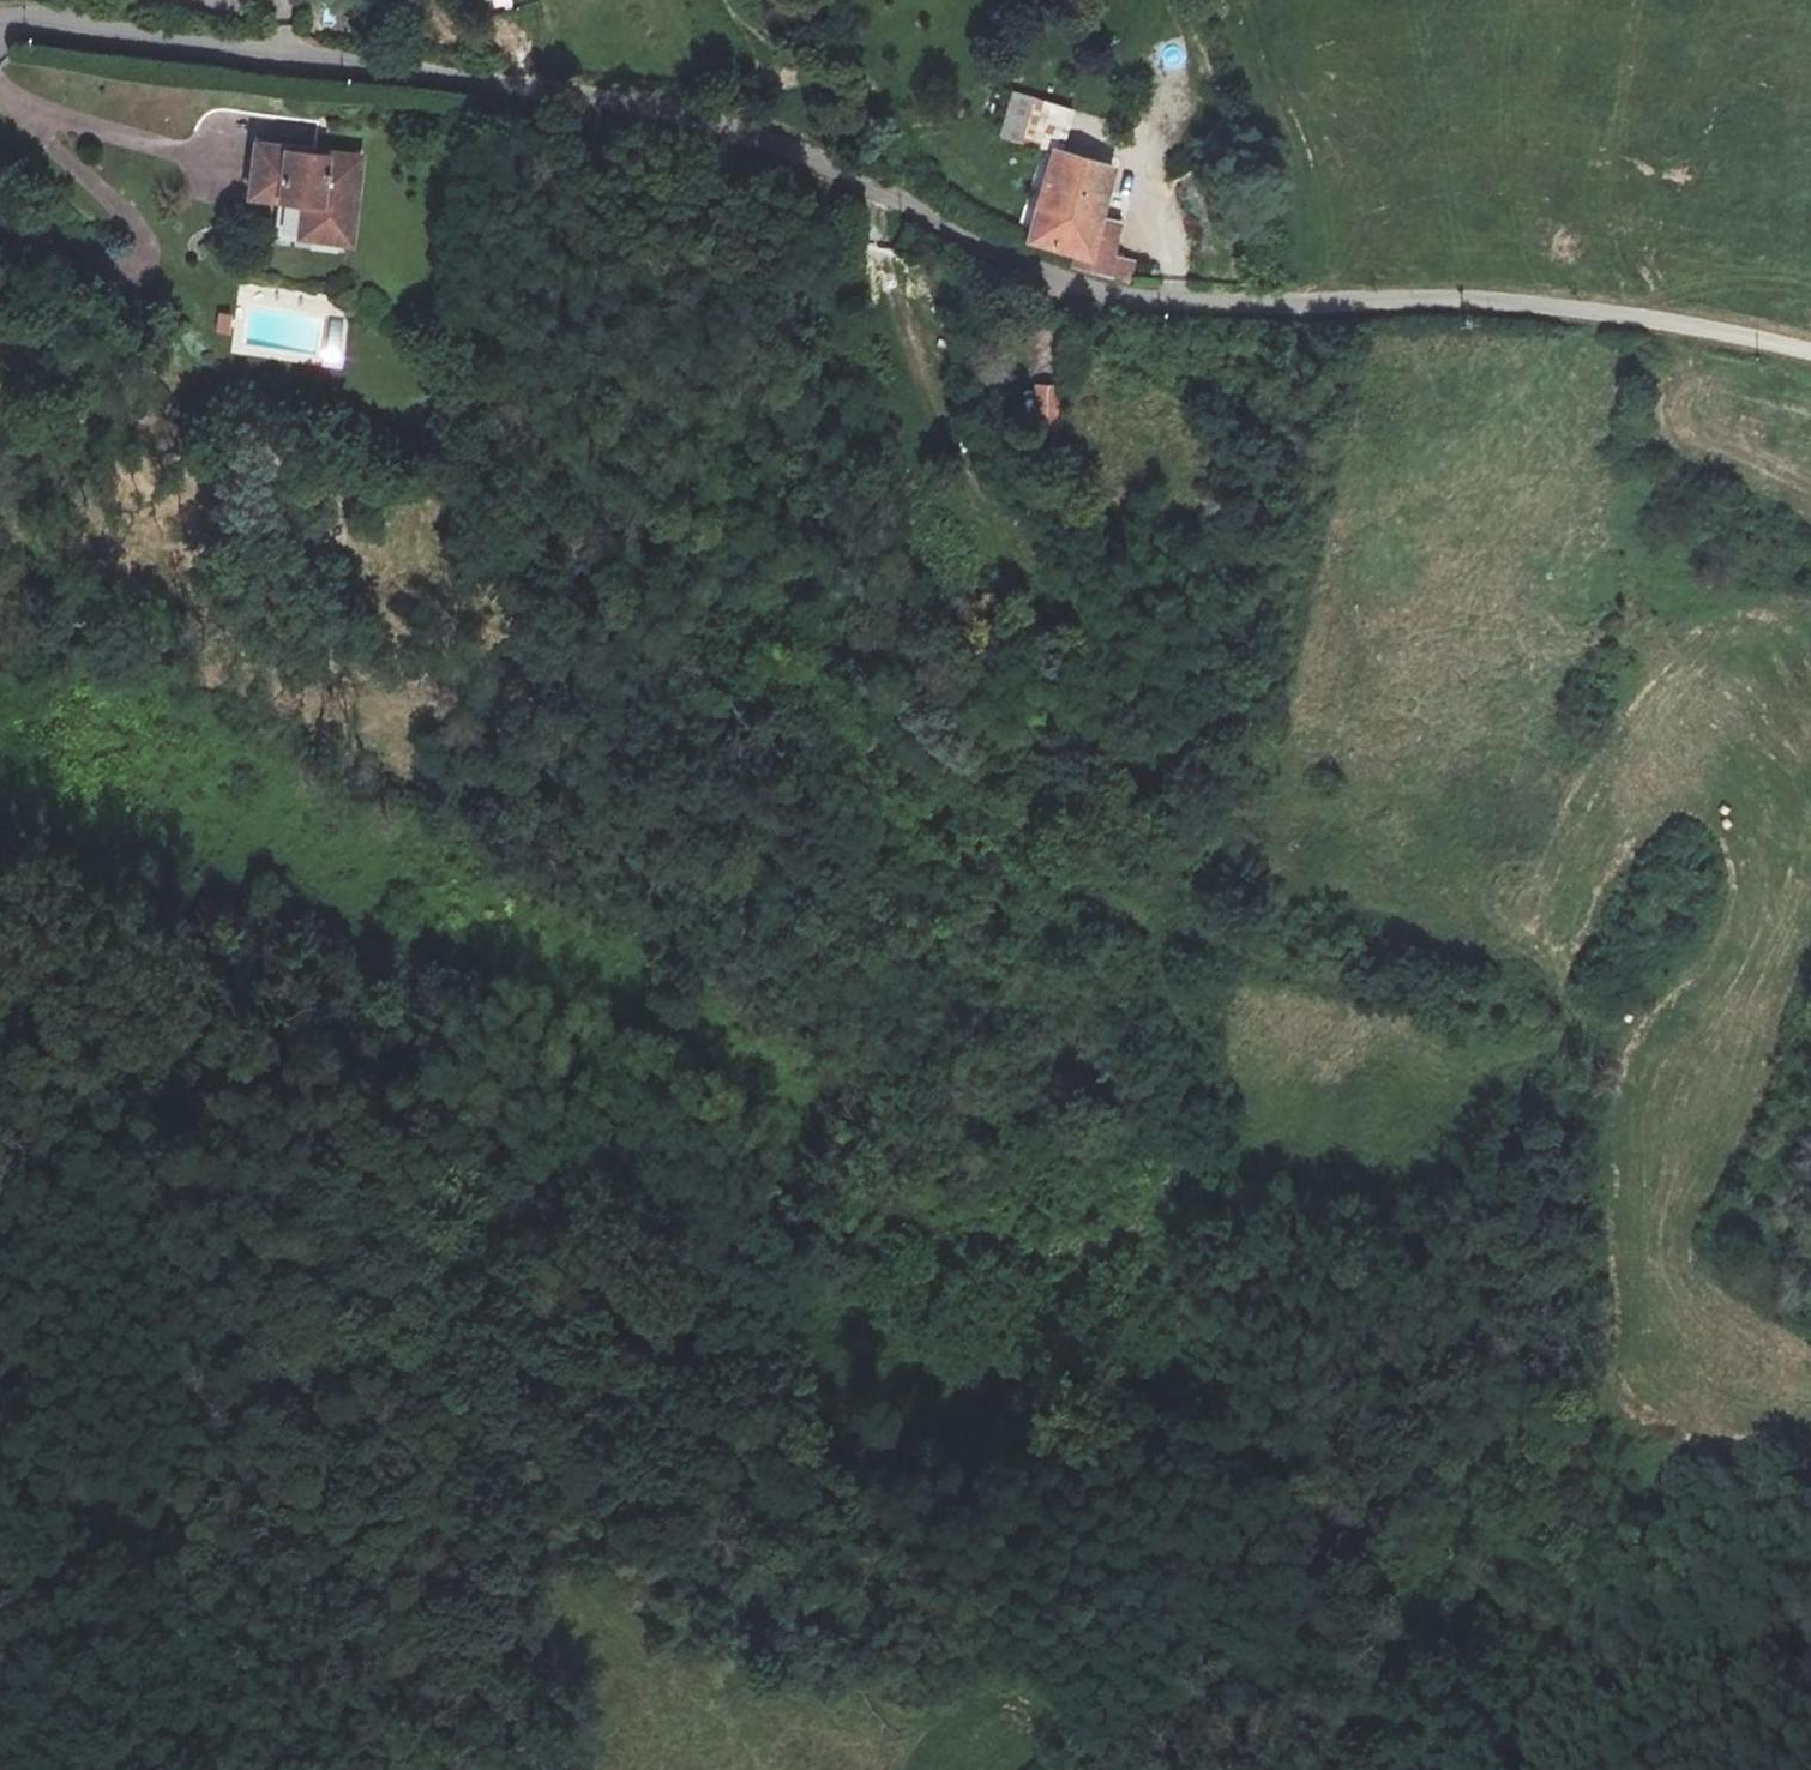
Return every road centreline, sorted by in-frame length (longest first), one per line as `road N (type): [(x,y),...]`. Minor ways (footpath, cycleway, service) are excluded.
road 1 (unclassified): [(1810,352),(1558,307),(1450,299),(1359,306),(1164,302),(1041,280),(835,168),(569,91),(0,25)]
road 2 (track): [(835,168),(818,318),(821,462),(825,560),(852,661),(906,748),(965,802),(1089,878),(1154,935),(1180,1008),(1180,1099),(1143,1205)]

